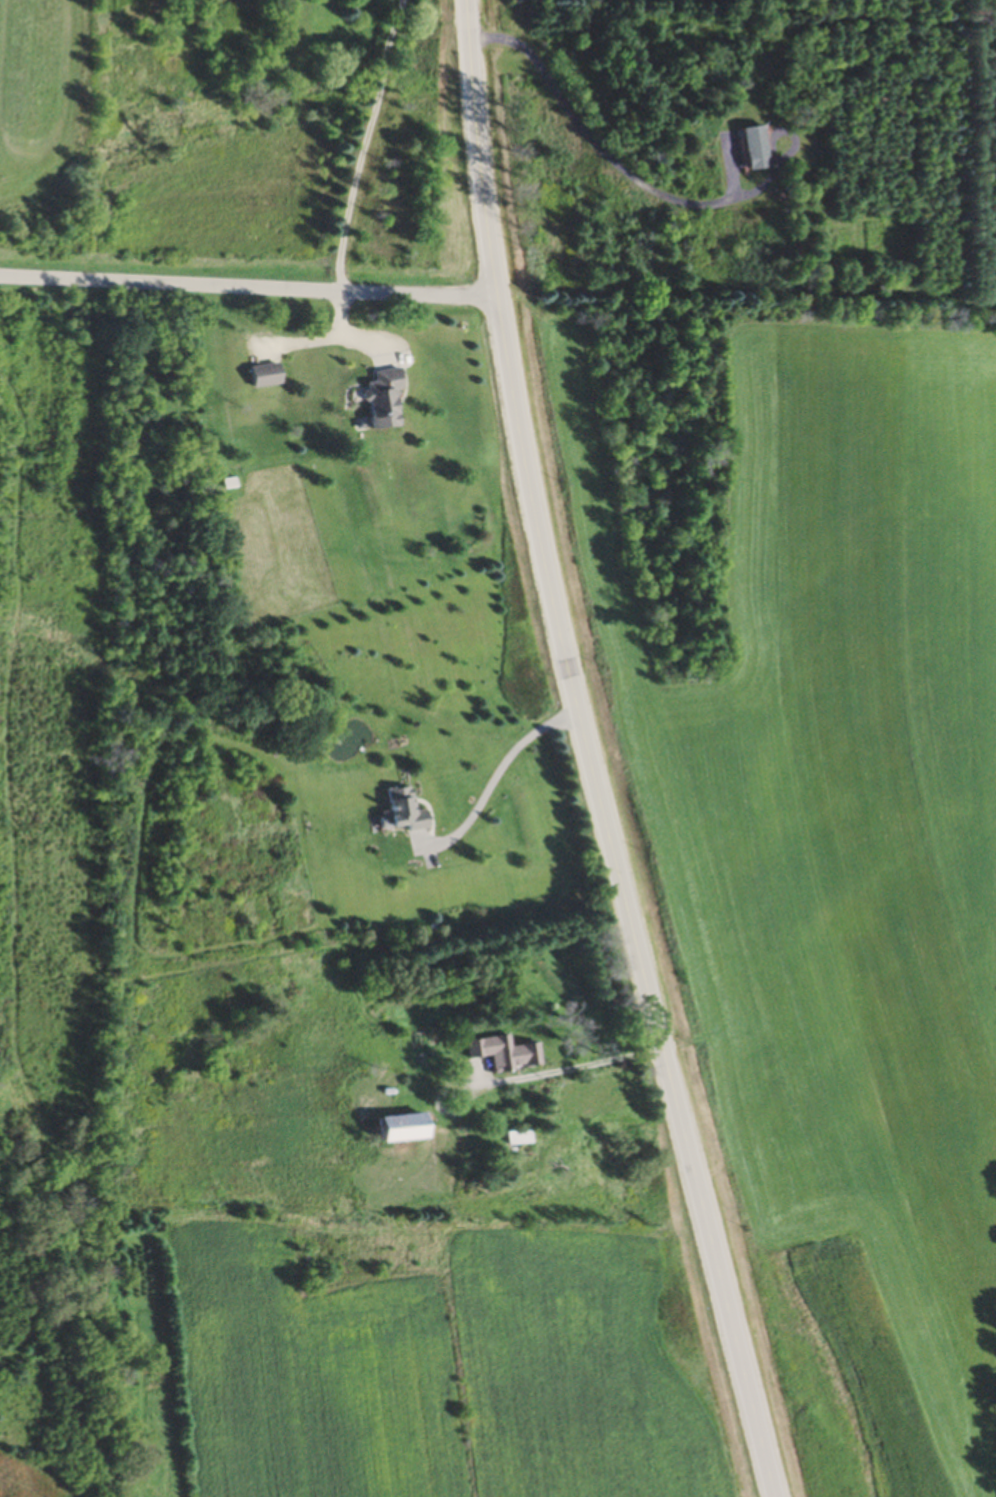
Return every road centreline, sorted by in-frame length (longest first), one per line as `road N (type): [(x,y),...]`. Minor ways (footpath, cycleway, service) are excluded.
road 1 (secondary): [(776,1496),(535,511),(500,300),(469,0)]
road 2 (residential): [(500,300),(0,280)]

